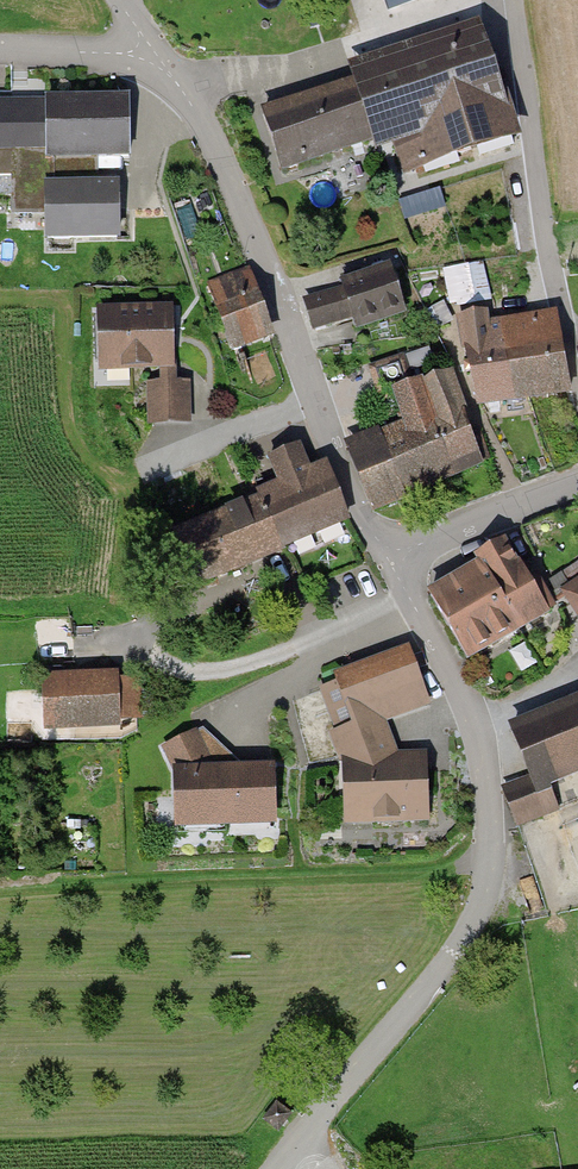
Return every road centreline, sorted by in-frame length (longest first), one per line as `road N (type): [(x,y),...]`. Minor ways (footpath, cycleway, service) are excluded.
road 1 (residential): [(338,1097),(452,958),(488,871),(481,747),(390,559)]
road 2 (residential): [(390,559),(355,501),(218,149),(151,47)]
road 3 (track): [(0,890),(488,871)]
road 4 (residential): [(577,484),(390,559)]
road 5 (residential): [(151,47),(110,53),(0,48)]

